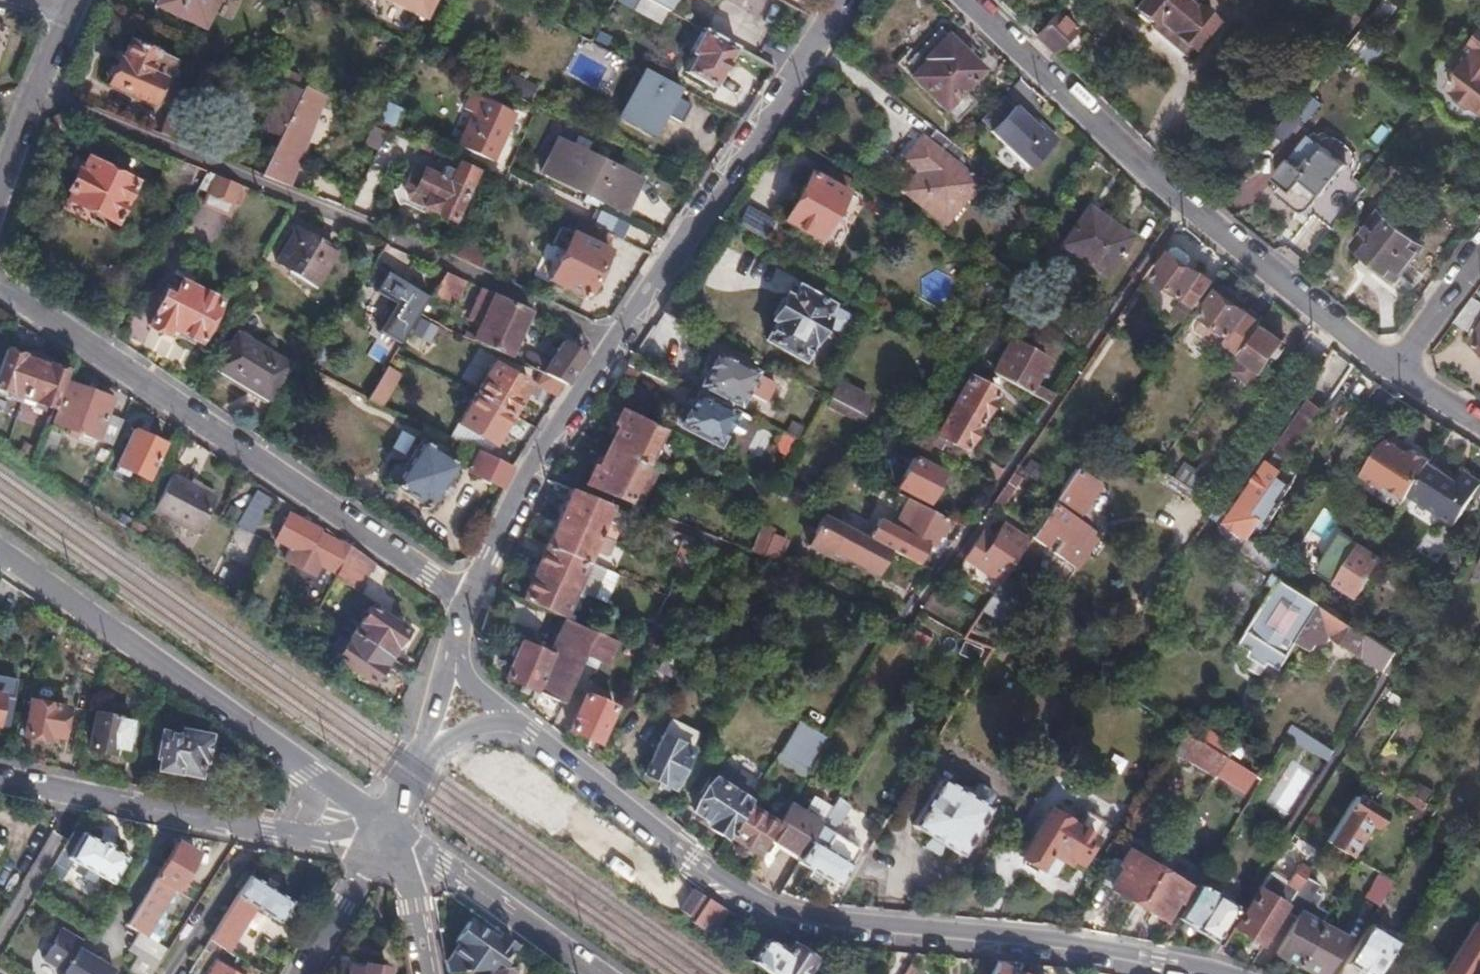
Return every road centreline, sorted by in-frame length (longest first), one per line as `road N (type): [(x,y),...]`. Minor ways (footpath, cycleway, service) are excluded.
road 1 (tertiary): [(525,730),(689,860),(779,915),(1041,940),(1227,973)]
road 2 (residential): [(843,0),(531,469),(468,604)]
road 3 (tertiary): [(0,287),(468,604)]
road 4 (residential): [(969,0),(1185,205),(1394,370)]
road 5 (residential): [(319,775),(0,547)]
road 6 (residential): [(0,781),(287,834)]
road 7 (residential): [(597,973),(387,821)]
road 8 (tertiary): [(72,12),(0,198)]
road 9 (residential): [(299,973),(378,837)]
road 10 (residential): [(378,837),(410,881),(427,973)]
road 11 (residential): [(1394,370),(1479,249)]
road 12 (residential): [(455,633),(422,765)]
road 13 (tertiary): [(455,633),(470,681),(525,730)]

